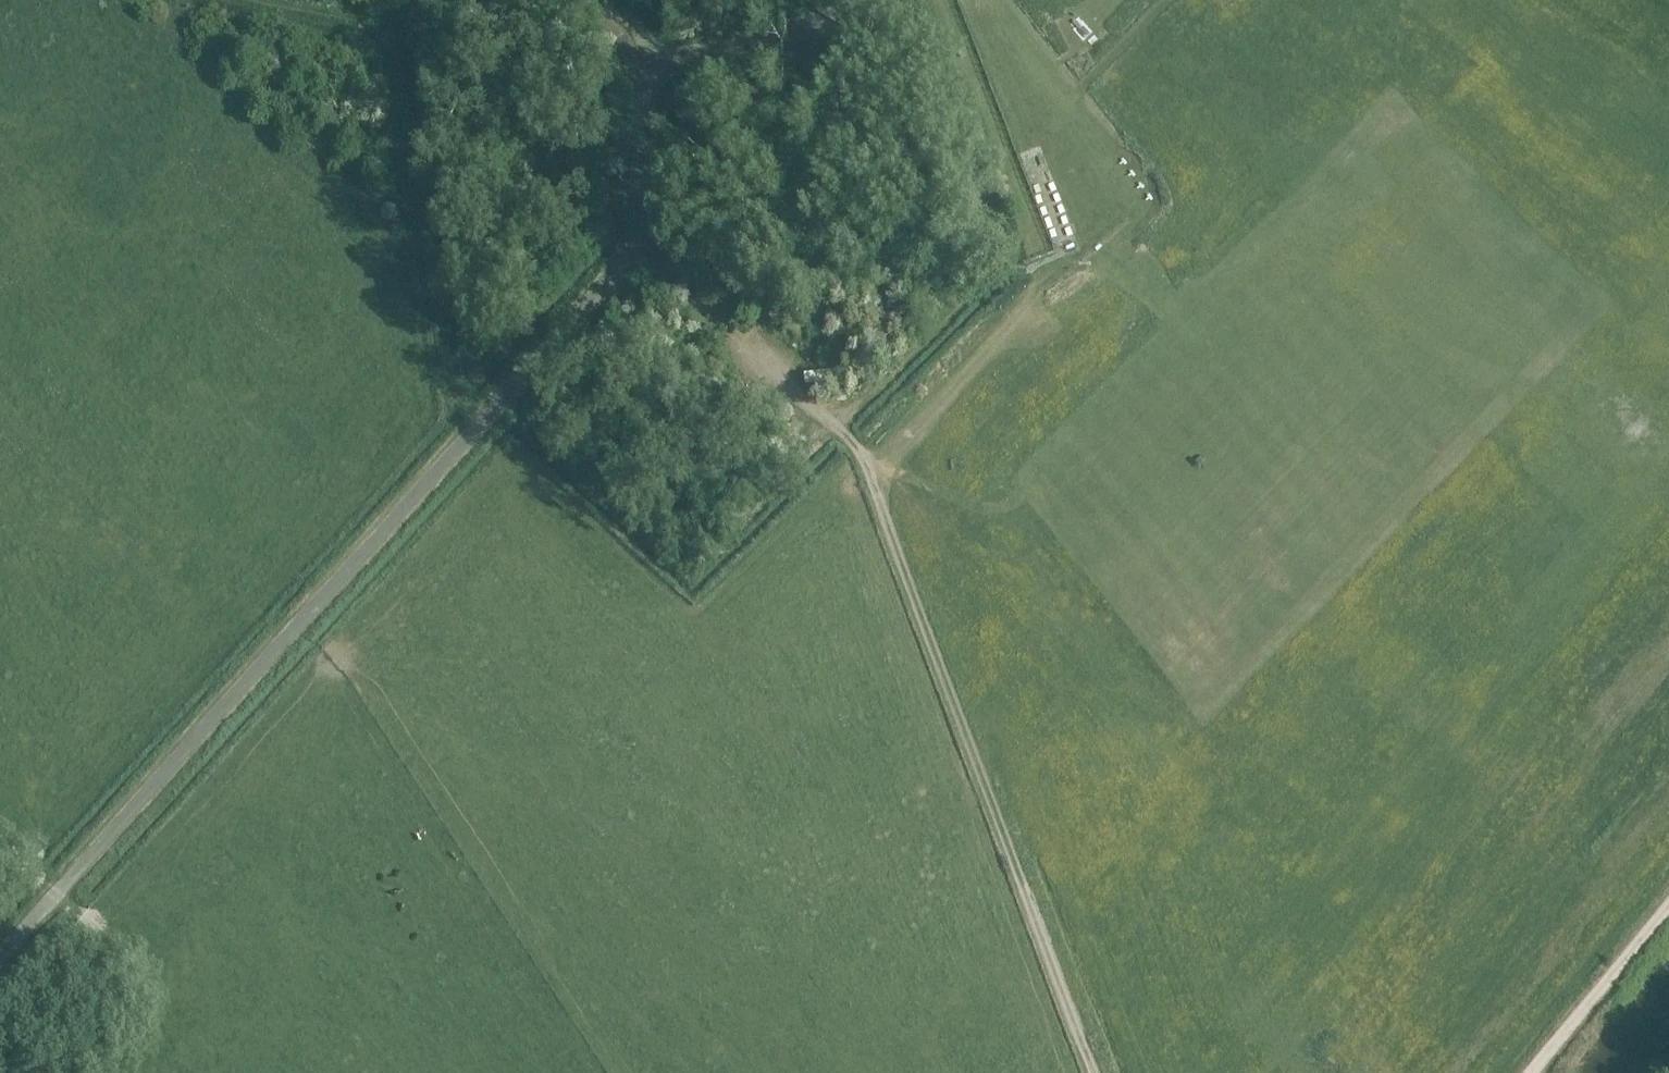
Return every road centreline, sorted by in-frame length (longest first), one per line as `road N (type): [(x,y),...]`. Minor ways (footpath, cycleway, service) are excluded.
road 1 (track): [(1094,1072),(860,447),(665,273),(629,251)]
road 2 (track): [(1668,909),(1533,1072)]

